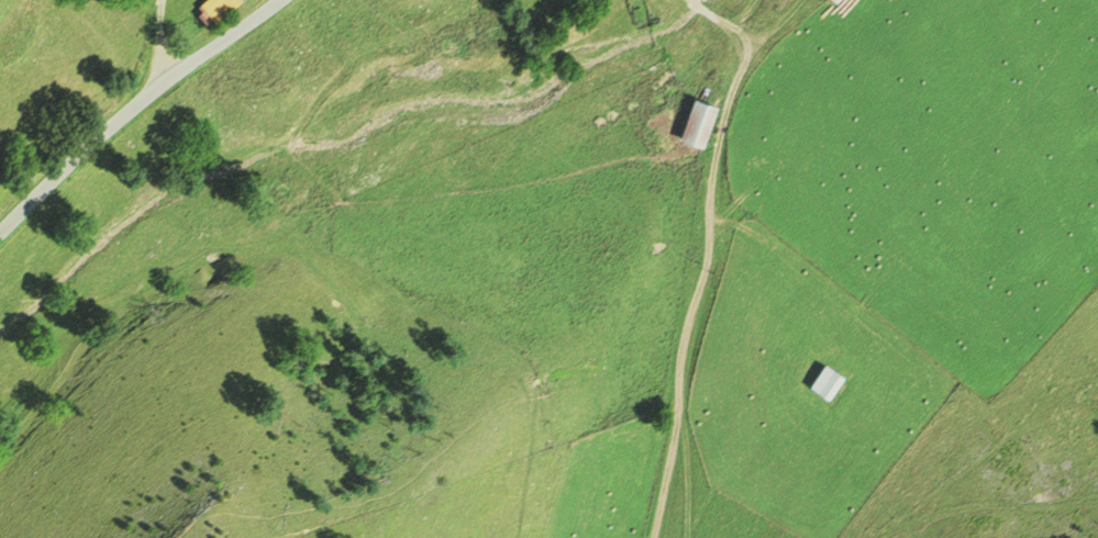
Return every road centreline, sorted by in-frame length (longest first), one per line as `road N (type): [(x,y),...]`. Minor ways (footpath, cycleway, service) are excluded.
road 1 (tertiary): [(0,224),(93,135),(265,0)]

